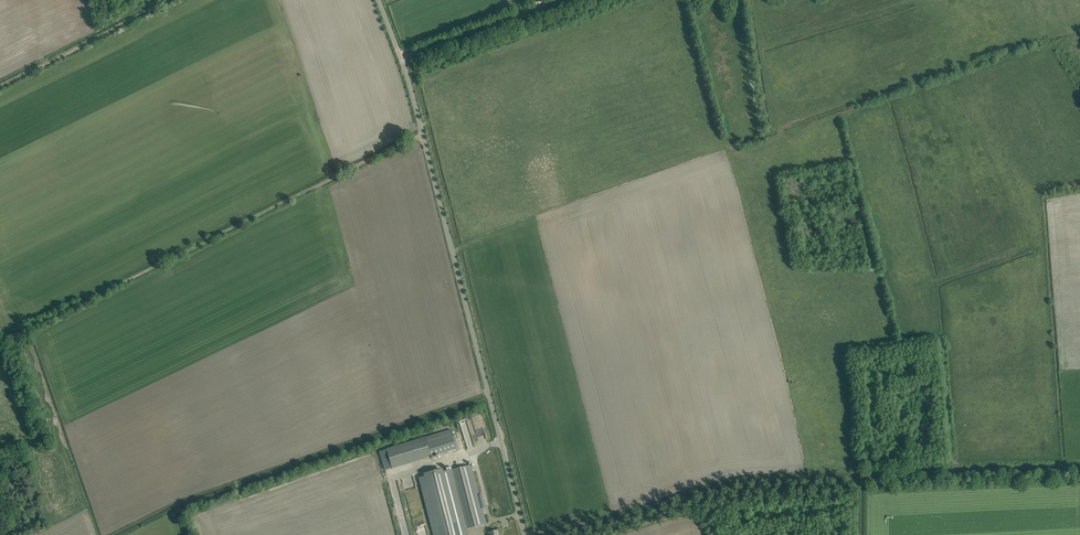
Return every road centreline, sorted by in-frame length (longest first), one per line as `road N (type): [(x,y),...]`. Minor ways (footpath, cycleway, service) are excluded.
road 1 (unclassified): [(525,534),(407,76),(377,0)]
road 2 (track): [(422,134),(0,343)]
road 3 (track): [(173,0),(0,88)]

